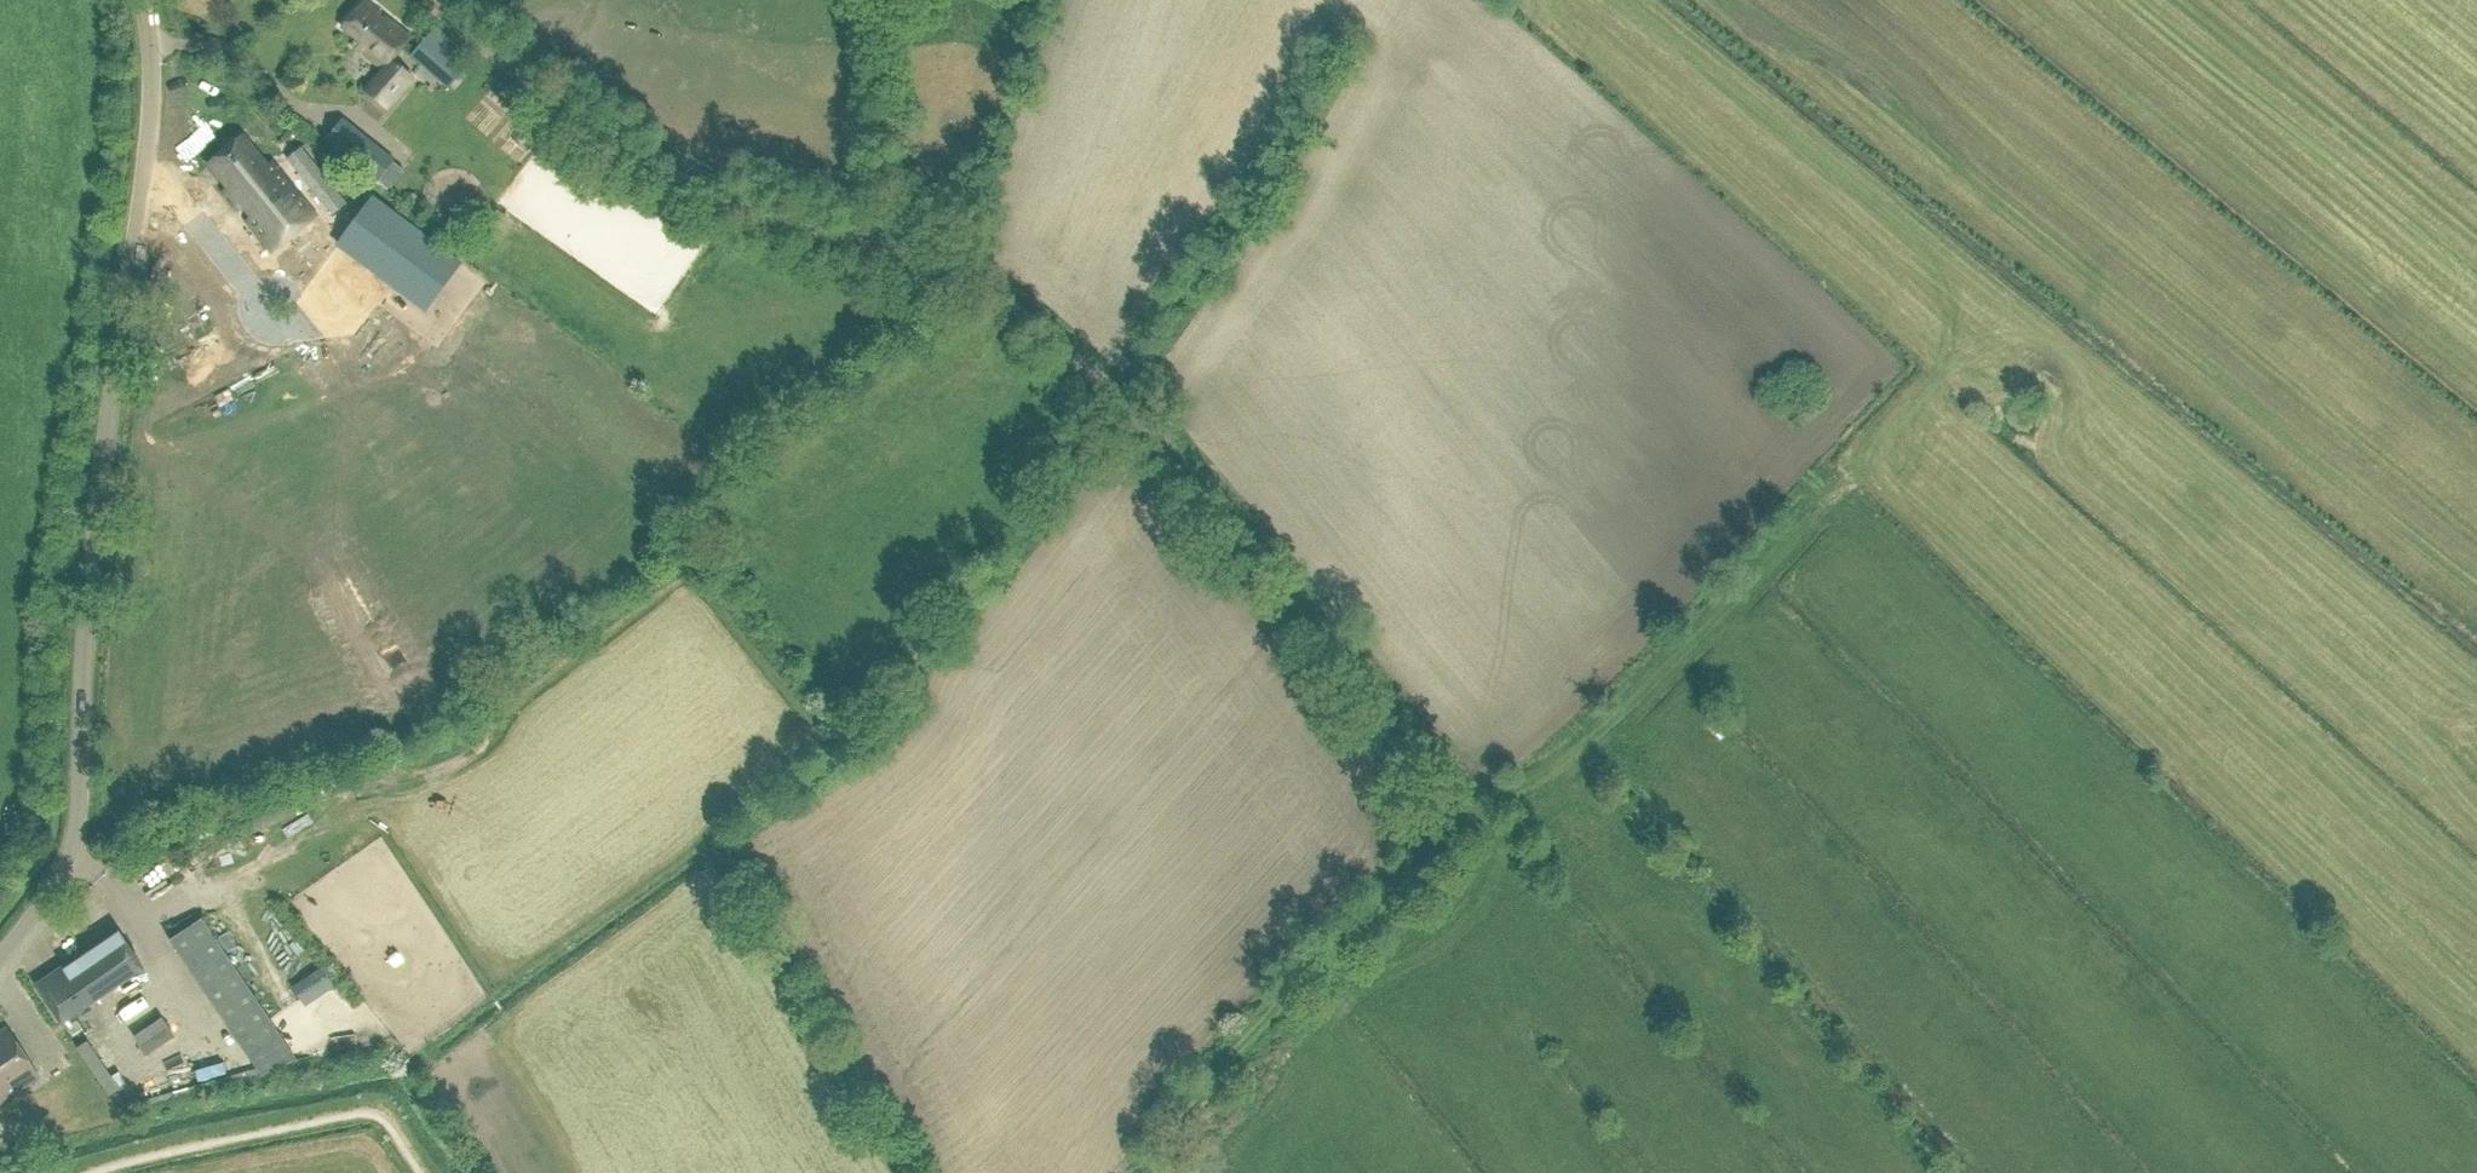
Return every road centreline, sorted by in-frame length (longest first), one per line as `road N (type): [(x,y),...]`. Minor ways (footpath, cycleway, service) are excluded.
road 1 (track): [(430,0),(655,188),(959,271),(1008,298),(1124,402),(1450,770),(1501,792),(1587,736),(1919,392)]
road 2 (residential): [(0,958),(57,880),(78,832),(92,591),(152,128),(147,0)]

